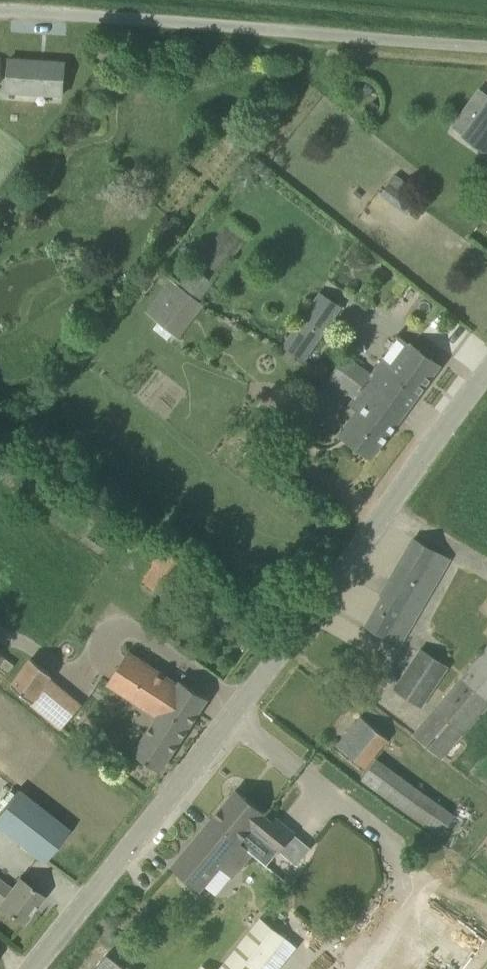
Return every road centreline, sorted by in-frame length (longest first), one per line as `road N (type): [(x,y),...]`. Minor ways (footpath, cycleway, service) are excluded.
road 1 (tertiary): [(39,968),(486,378)]
road 2 (unclassified): [(486,47),(0,18)]

